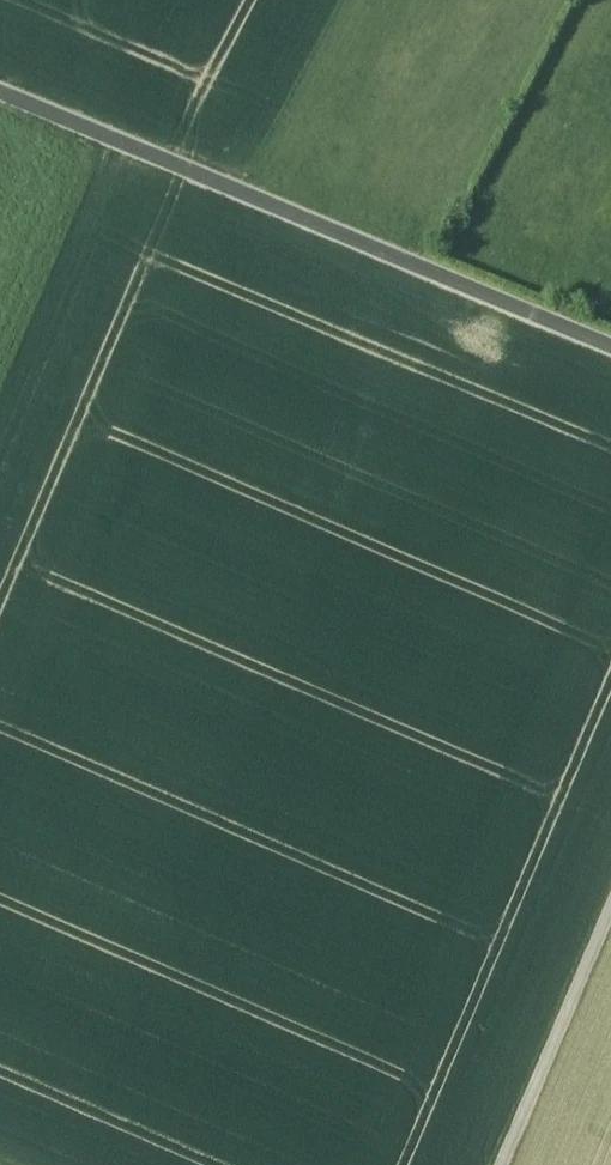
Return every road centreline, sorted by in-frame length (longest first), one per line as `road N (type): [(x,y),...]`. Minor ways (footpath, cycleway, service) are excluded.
road 1 (track): [(0,92),(610,349)]
road 2 (track): [(610,907),(500,1164)]

